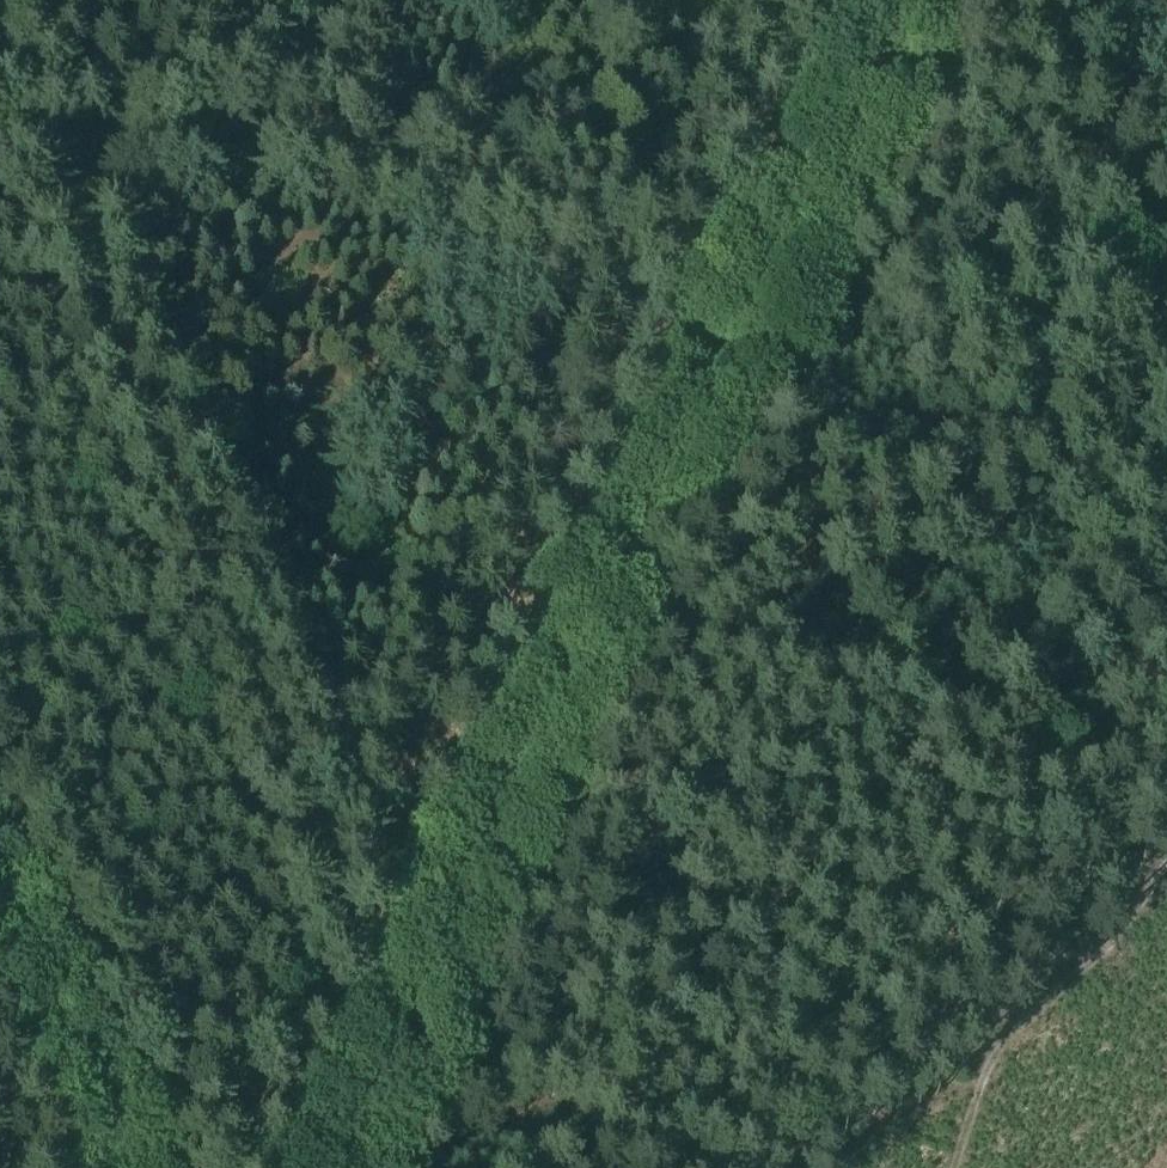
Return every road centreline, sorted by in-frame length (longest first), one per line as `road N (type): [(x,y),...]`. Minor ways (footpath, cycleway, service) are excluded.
road 1 (track): [(910,0),(637,522),(354,1167)]
road 2 (track): [(949,1167),(975,1078),(1027,1005),(1166,852)]

